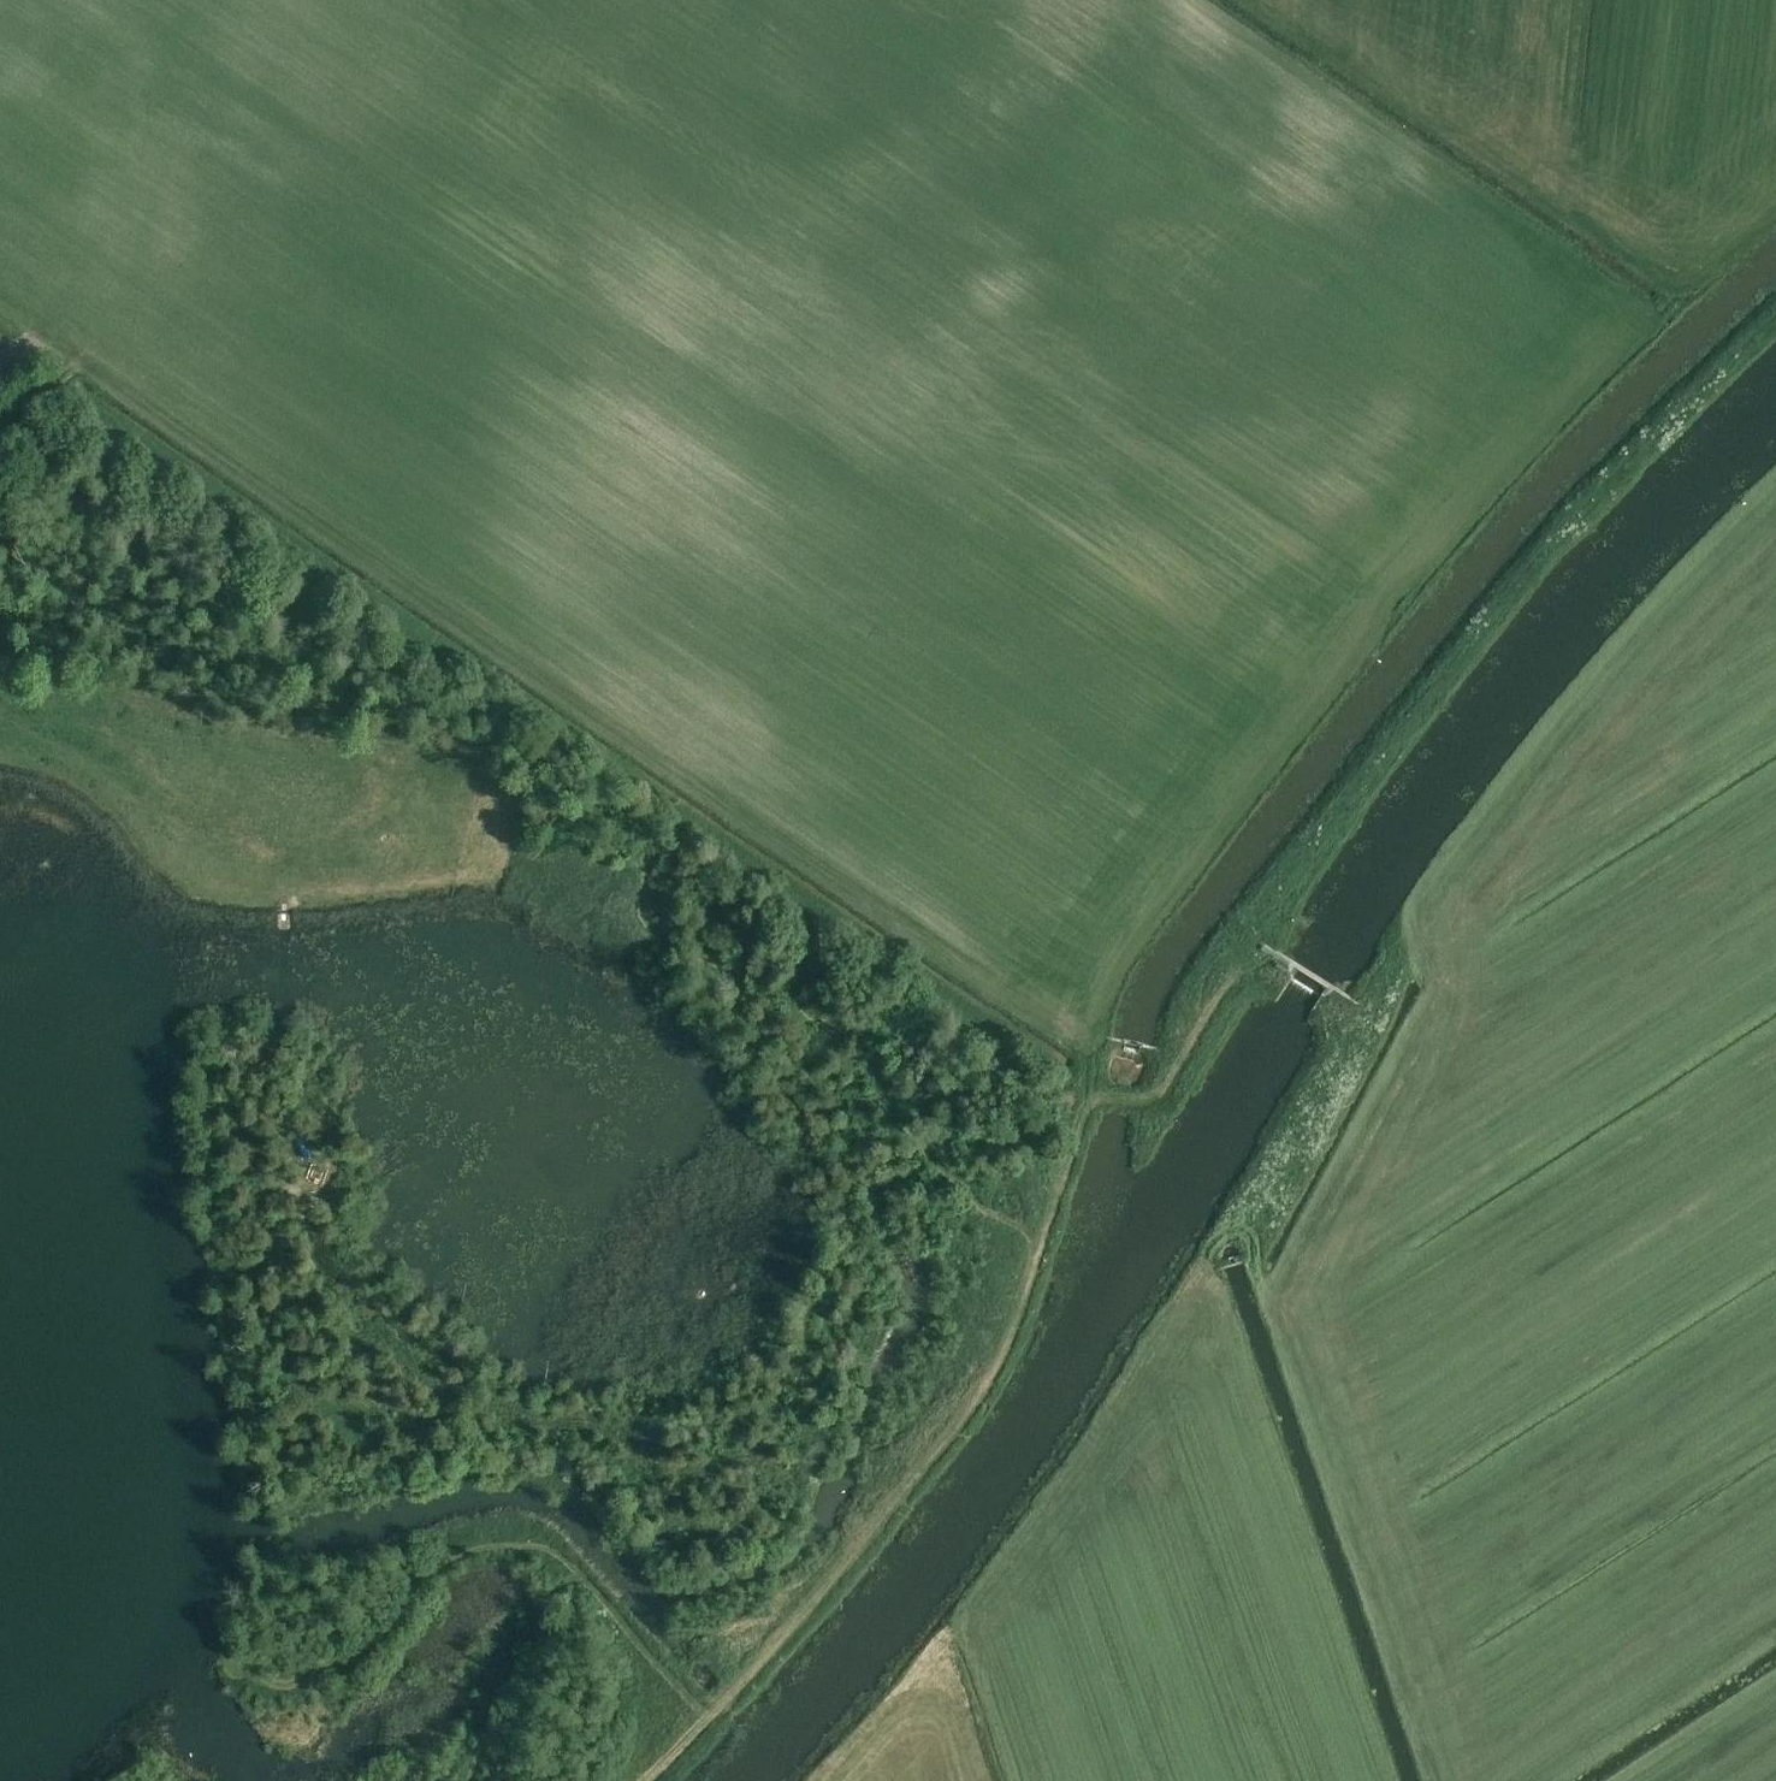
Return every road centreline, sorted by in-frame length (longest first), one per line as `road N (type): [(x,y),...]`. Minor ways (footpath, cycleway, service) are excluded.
road 1 (track): [(696,1731),(991,1383),(1055,1219),(1078,1132)]

